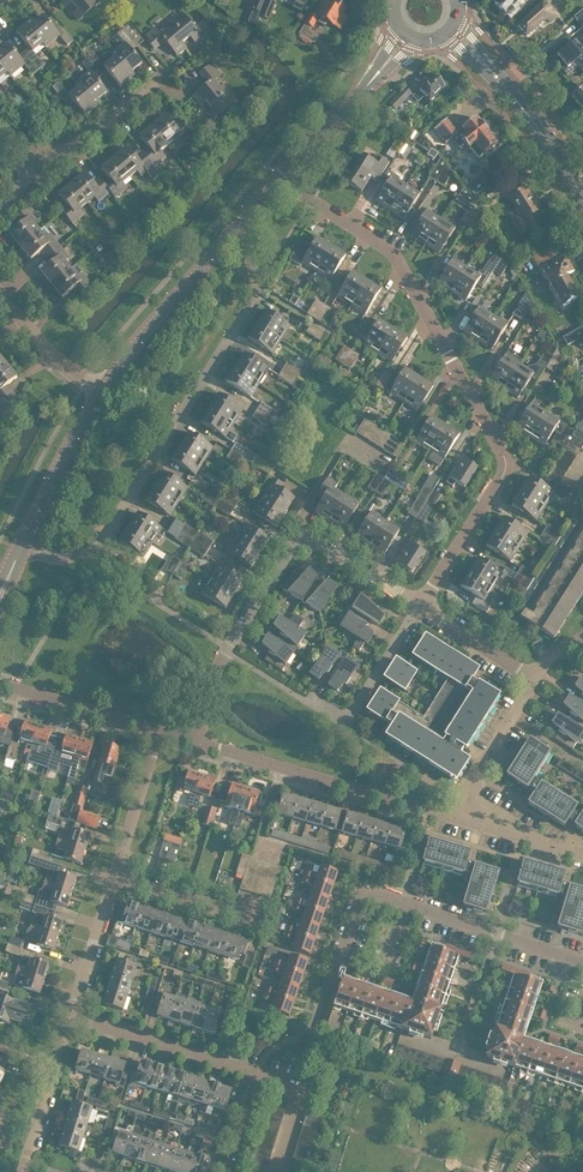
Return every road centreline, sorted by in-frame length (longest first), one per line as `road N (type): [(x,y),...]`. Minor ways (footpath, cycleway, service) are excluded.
road 1 (residential): [(418,607),(491,489),(497,451),(391,255),(278,176)]
road 2 (residential): [(17,556),(73,560),(101,545),(253,302),(254,267),(238,222)]
road 3 (residential): [(195,739),(227,649),(303,538),(418,607)]
road 4 (residential): [(276,1171),(293,1087),(71,1014)]
road 5 (residential): [(344,955),(363,891),(582,962)]
road 6 (unclassified): [(195,739),(448,816)]
road 7 (tertiary): [(96,399),(238,222)]
road 8 (tertiary): [(582,201),(539,124),(449,26)]
road 9 (tertiary): [(278,176),(402,30)]
road 10 (residential): [(15,172),(79,143),(161,69)]
road 11 (tertiary): [(17,556),(96,399)]
road 12 (unclassified): [(159,730),(0,682)]
road 13 (residential): [(458,818),(534,680)]
road 14 (residential): [(115,875),(159,730)]
road 15 (residential): [(71,1014),(115,875)]
road 16 (residential): [(252,918),(115,875)]
road 17 (residential): [(96,399),(55,368),(0,300)]
road 18 (residential): [(534,680),(418,607)]
road 19 (unclassified): [(582,853),(458,818)]

